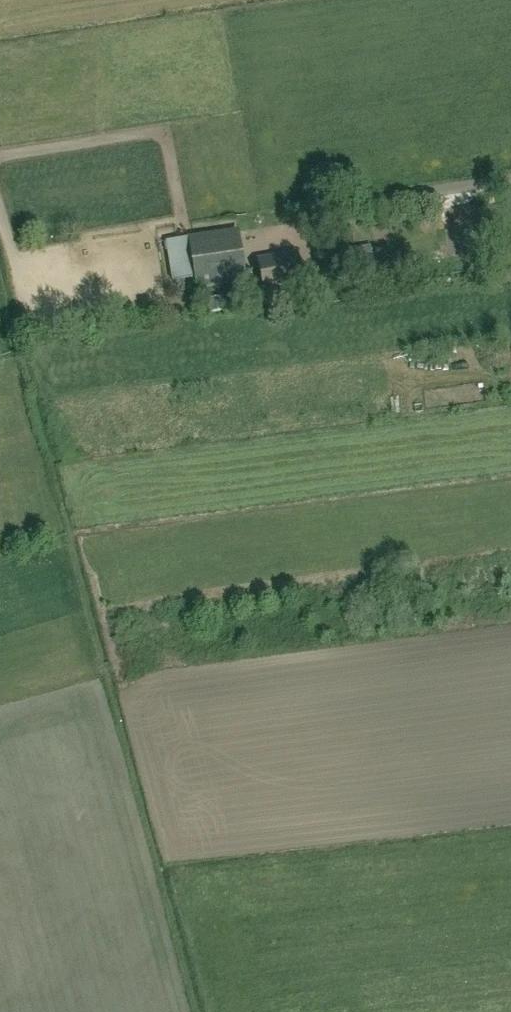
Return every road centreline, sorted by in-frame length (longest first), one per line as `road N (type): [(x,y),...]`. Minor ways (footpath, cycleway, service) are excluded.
road 1 (unclassified): [(510,182),(356,208)]

